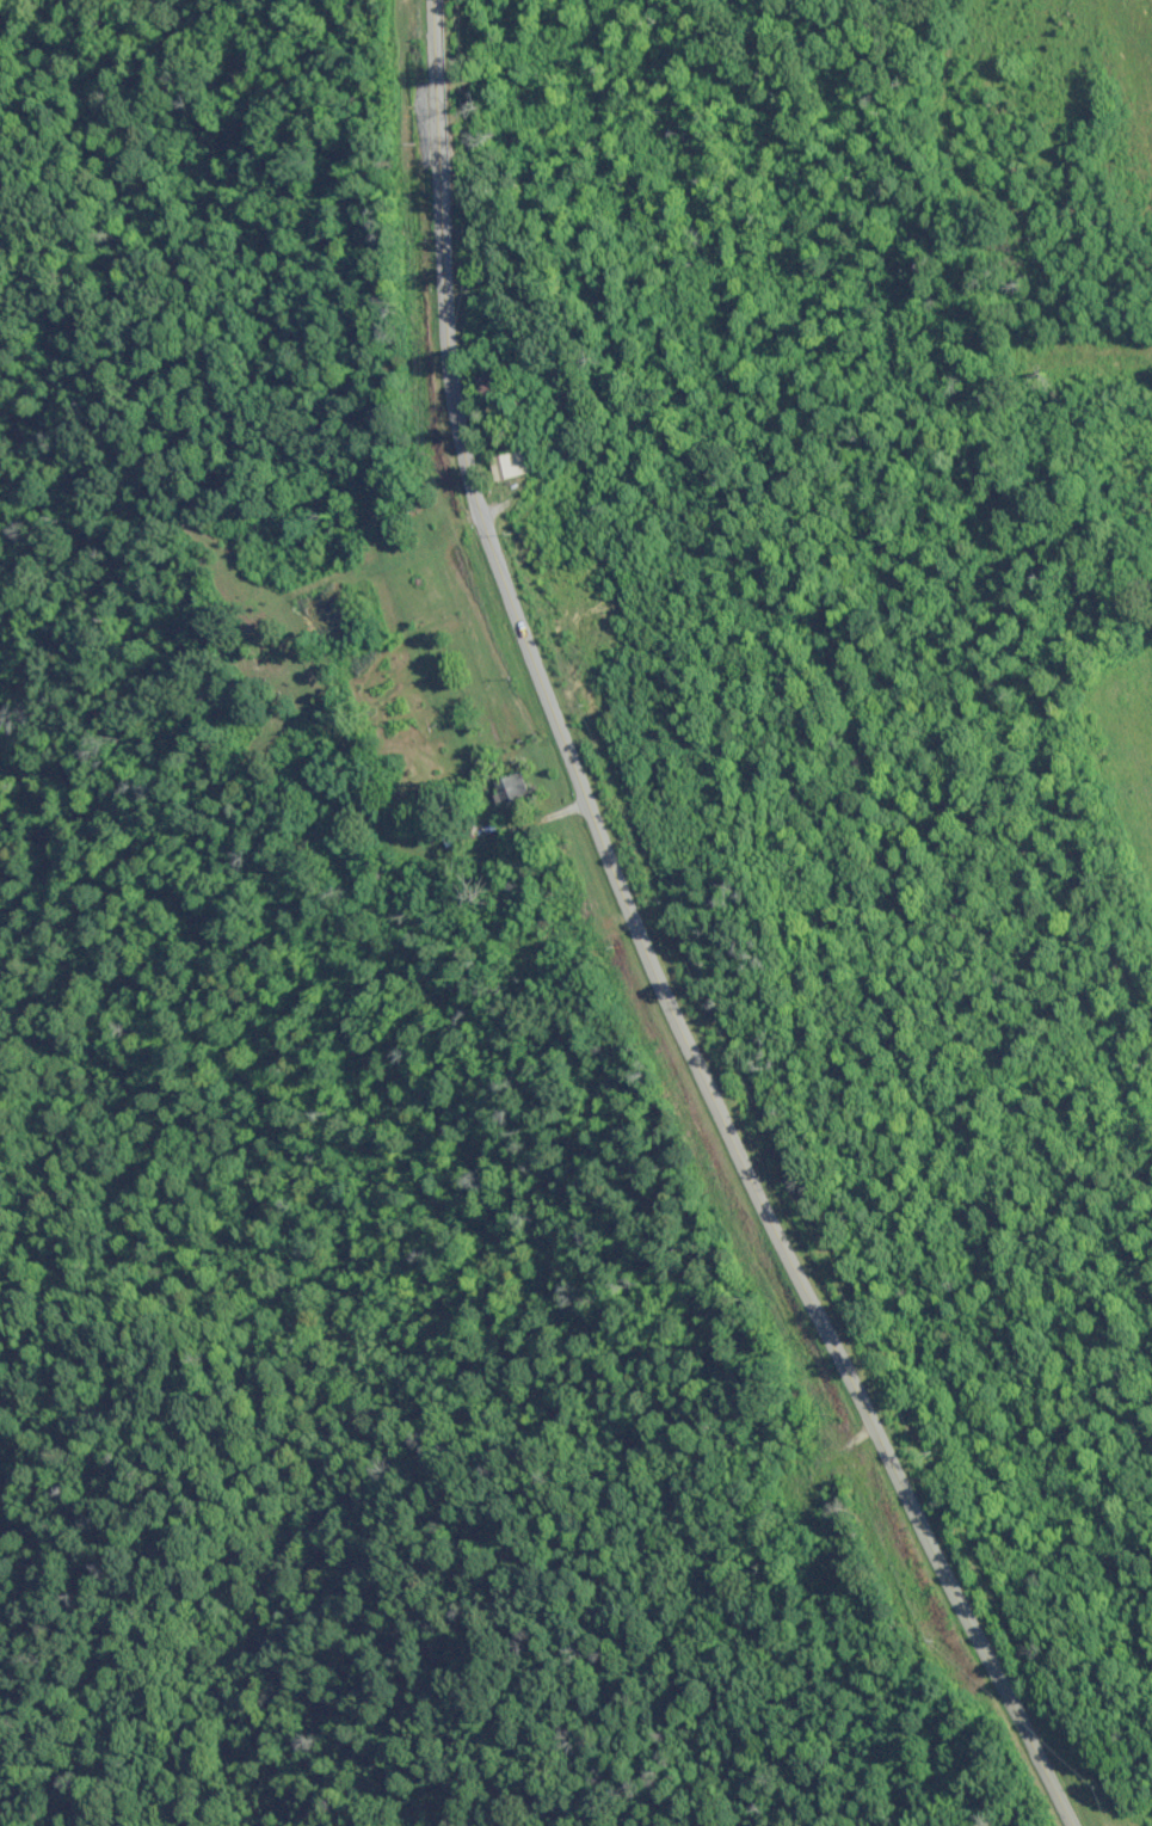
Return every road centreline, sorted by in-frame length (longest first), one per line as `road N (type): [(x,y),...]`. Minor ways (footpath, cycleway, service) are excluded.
road 1 (secondary): [(1075,1825),(702,1070),(492,539),(455,408),(437,0)]

